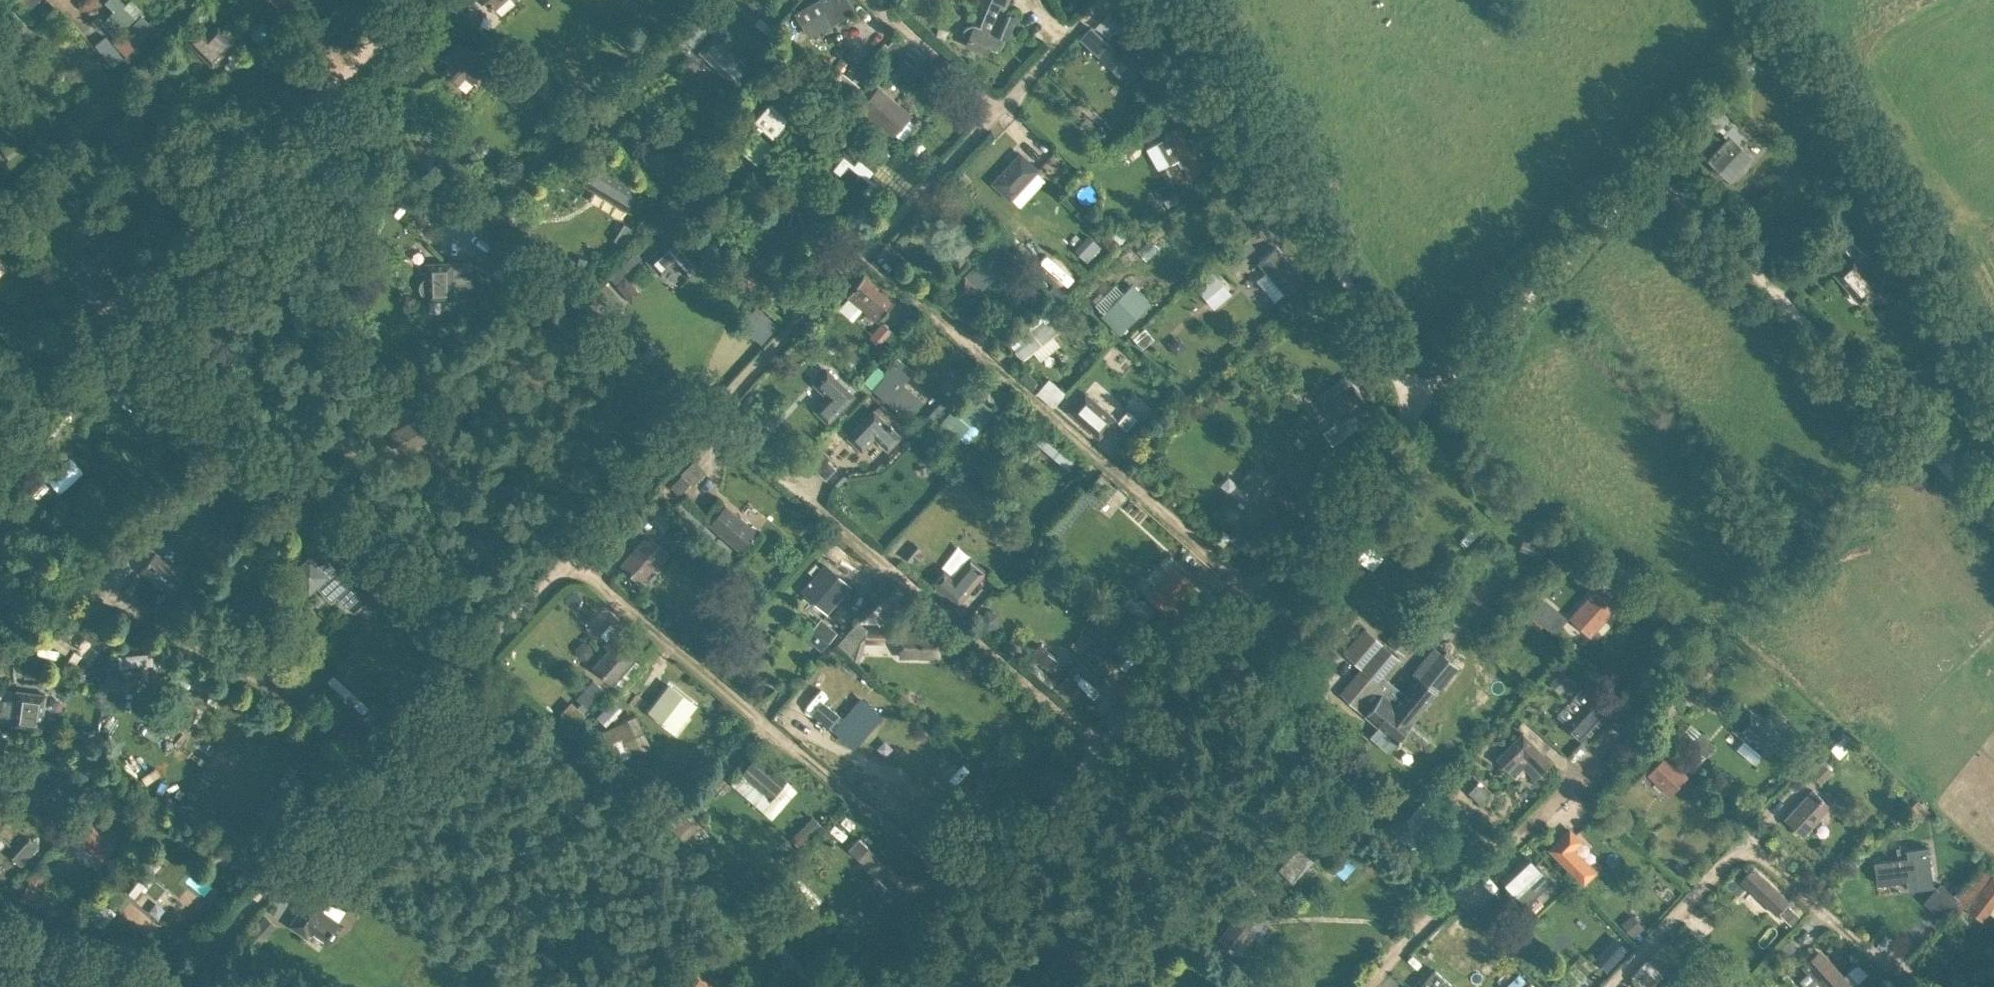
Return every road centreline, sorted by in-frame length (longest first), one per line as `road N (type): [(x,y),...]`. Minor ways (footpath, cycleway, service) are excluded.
road 1 (track): [(1104,0),(176,986)]
road 2 (track): [(1416,411),(1637,187),(1669,184),(1993,509)]
road 3 (track): [(881,986),(1416,411)]
road 4 (track): [(0,412),(241,177),(403,0)]
road 5 (track): [(966,894),(570,566)]
road 6 (track): [(1100,752),(715,417)]
road 7 (track): [(1253,589),(898,283)]
road 8 (track): [(1193,0),(1416,411)]
road 9 (track): [(815,307),(597,122),(494,207)]
road 10 (track): [(1609,986),(1738,848),(1755,846),(1889,971)]
road 11 (track): [(1372,986),(1631,721)]
road 12 (track): [(378,764),(84,578)]
road 13 (unclassified): [(174,986),(5,929)]
road 14 (track): [(877,0),(1004,110)]

